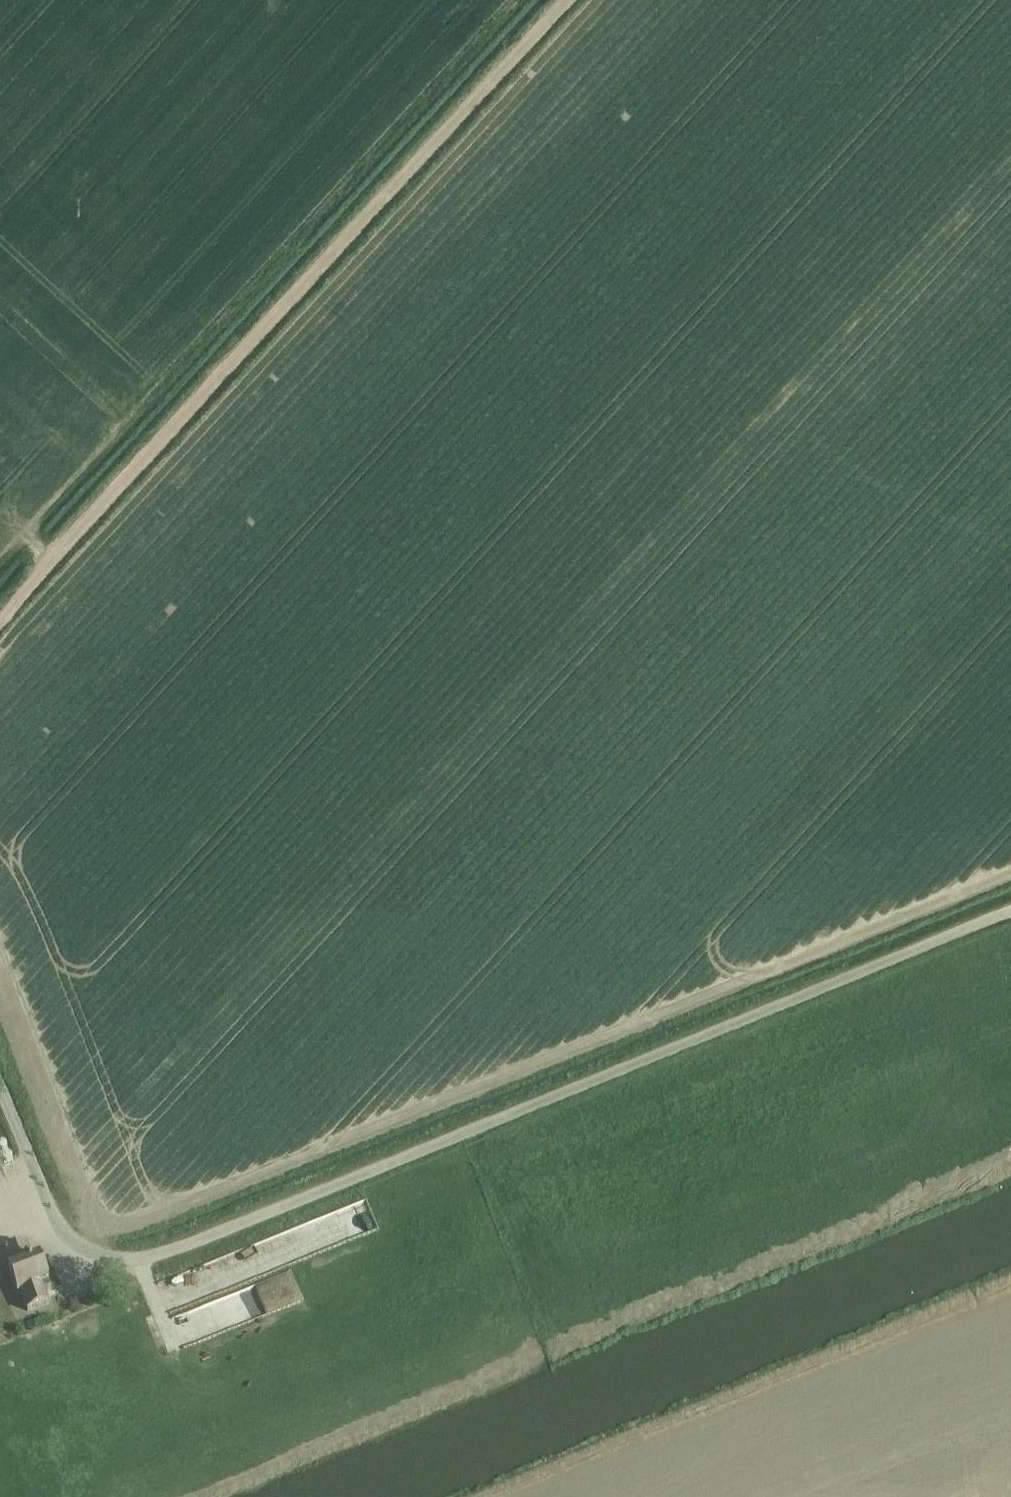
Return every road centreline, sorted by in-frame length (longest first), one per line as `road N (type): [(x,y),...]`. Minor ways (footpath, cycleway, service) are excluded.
road 1 (unclassified): [(1010,912),(150,1262),(101,1258),(65,1232),(0,1086)]
road 2 (track): [(0,630),(96,514),(569,0)]

